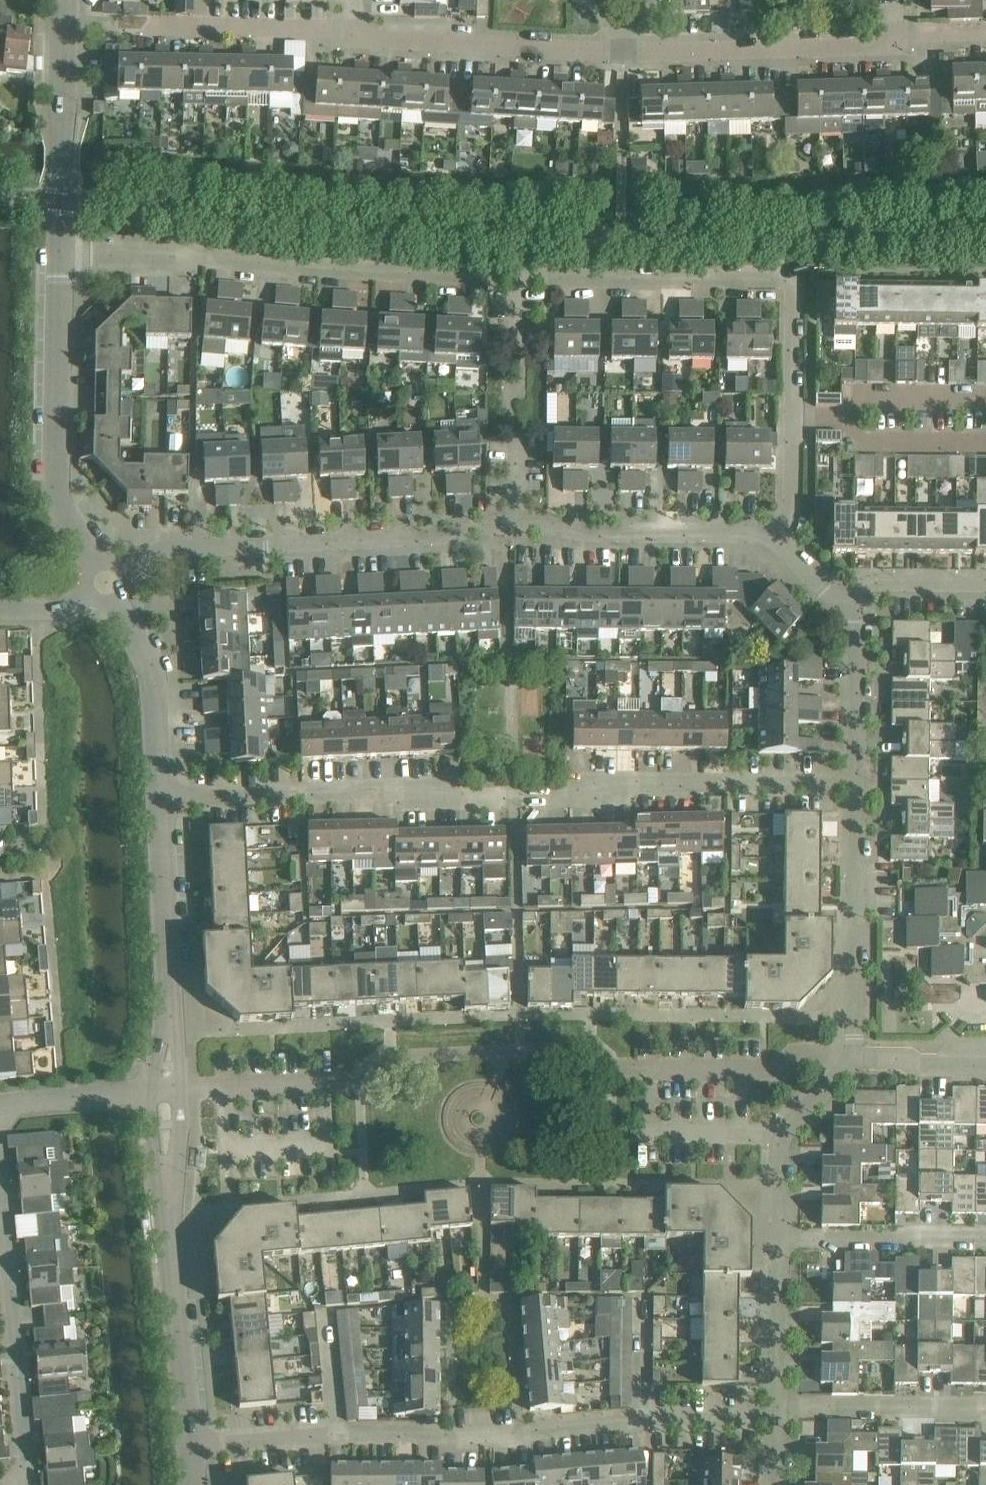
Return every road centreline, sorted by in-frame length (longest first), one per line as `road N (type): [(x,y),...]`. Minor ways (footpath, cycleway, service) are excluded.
road 1 (residential): [(60,253),(524,276),(782,278)]
road 2 (residential): [(170,788),(300,797),(855,785)]
road 3 (residential): [(110,579),(182,547),(436,542),(561,526),(595,537),(772,538)]
road 4 (residential): [(195,1442),(751,1420)]
road 5 (unclassified): [(195,1442),(174,1204),(177,1088)]
road 6 (unclassified): [(110,579),(56,493),(60,253)]
road 7 (residential): [(28,1484),(0,1184)]
road 8 (unclassified): [(177,1088),(185,1027),(170,788)]
road 9 (residential): [(357,36),(640,53)]
road 10 (residential): [(772,538),(793,513),(797,294),(782,278)]
road 11 (residential): [(855,785),(854,1055)]
road 12 (residential): [(640,53),(894,44)]
road 13 (unclassified): [(170,788),(159,688),(110,579)]
road 14 (residential): [(854,1055),(780,1133),(778,1243)]
road 15 (residential): [(140,31),(357,36)]
road 16 (residential): [(985,1405),(776,1405)]
road 17 (residential): [(985,1246),(778,1243)]
road 18 (residential): [(840,601),(859,646),(855,785)]
road 19 (residential): [(0,1102),(177,1088)]
road 20 (residential): [(778,1243),(776,1405)]
road 21 (residential): [(985,581),(877,582),(840,601)]
road 22 (unclassified): [(60,253),(65,115)]
road 23 (residential): [(985,1066),(854,1055)]

